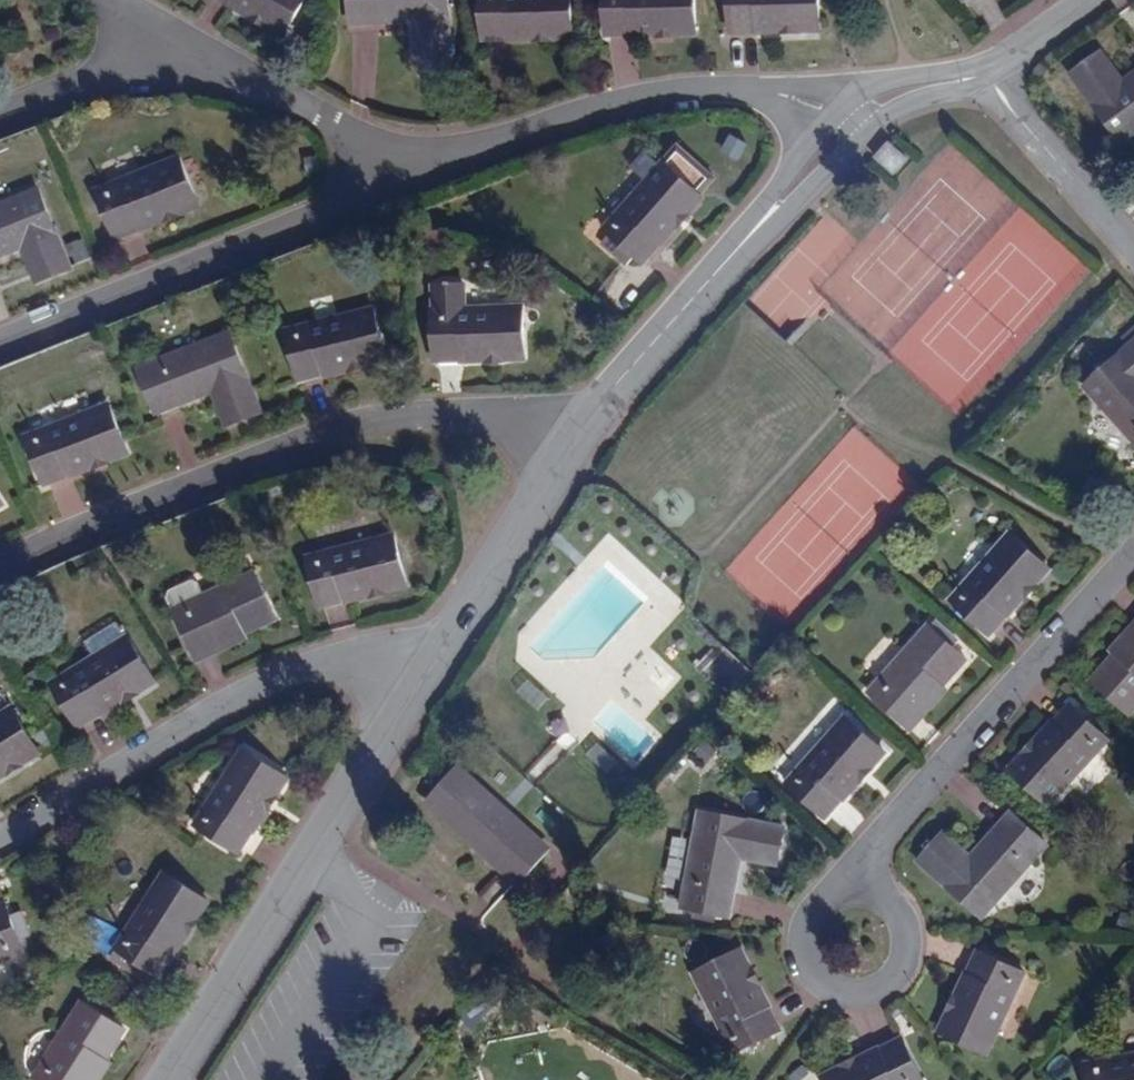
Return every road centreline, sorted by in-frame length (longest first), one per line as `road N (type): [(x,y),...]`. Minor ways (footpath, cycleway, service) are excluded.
road 1 (residential): [(0,563),(361,418),(587,408)]
road 2 (residential): [(168,1079),(438,645)]
road 3 (residential): [(438,645),(245,690),(0,835)]
road 4 (residential): [(0,344),(404,174)]
road 5 (residential): [(1133,547),(881,841),(863,884)]
road 6 (residential): [(734,87),(592,106),(404,174)]
road 7 (residential): [(438,645),(587,408)]
road 8 (residential): [(404,174),(169,32)]
road 9 (residential): [(863,884),(812,901),(796,934),(804,971),(832,995),(850,999),(869,997),(901,975)]
road 10 (residential): [(996,79),(1133,233)]
road 11 (residential): [(723,266),(870,131)]
road 12 (residential): [(587,408),(723,266)]
road 13 (residential): [(0,110),(169,32)]
road 14 (residential): [(1011,52),(850,94)]
road 15 (residential): [(801,142),(723,266)]
road 16 (residential): [(870,131),(996,79)]

